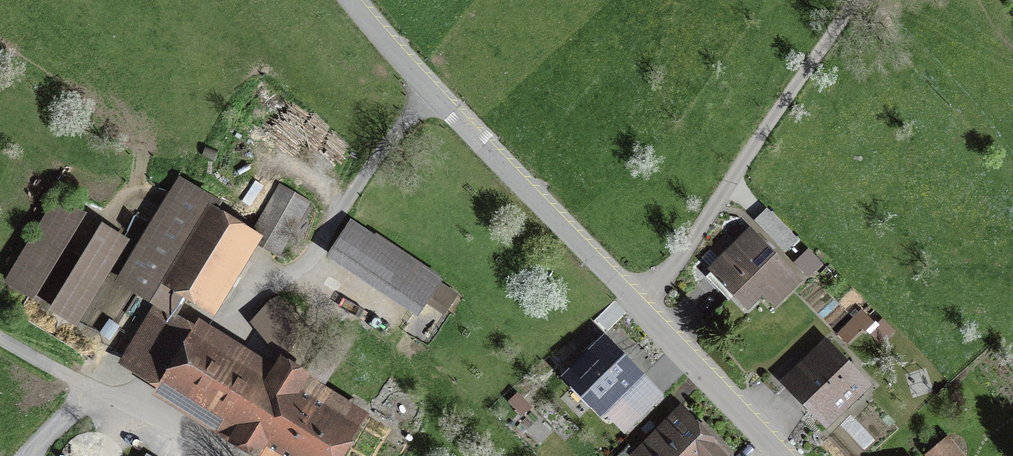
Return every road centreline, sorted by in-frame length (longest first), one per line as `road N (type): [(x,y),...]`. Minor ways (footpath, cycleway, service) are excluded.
road 1 (tertiary): [(352,0),(783,455)]
road 2 (track): [(646,315),(854,0)]
road 3 (track): [(429,85),(325,243),(300,269),(225,311)]
road 4 (residential): [(220,455),(0,337)]

